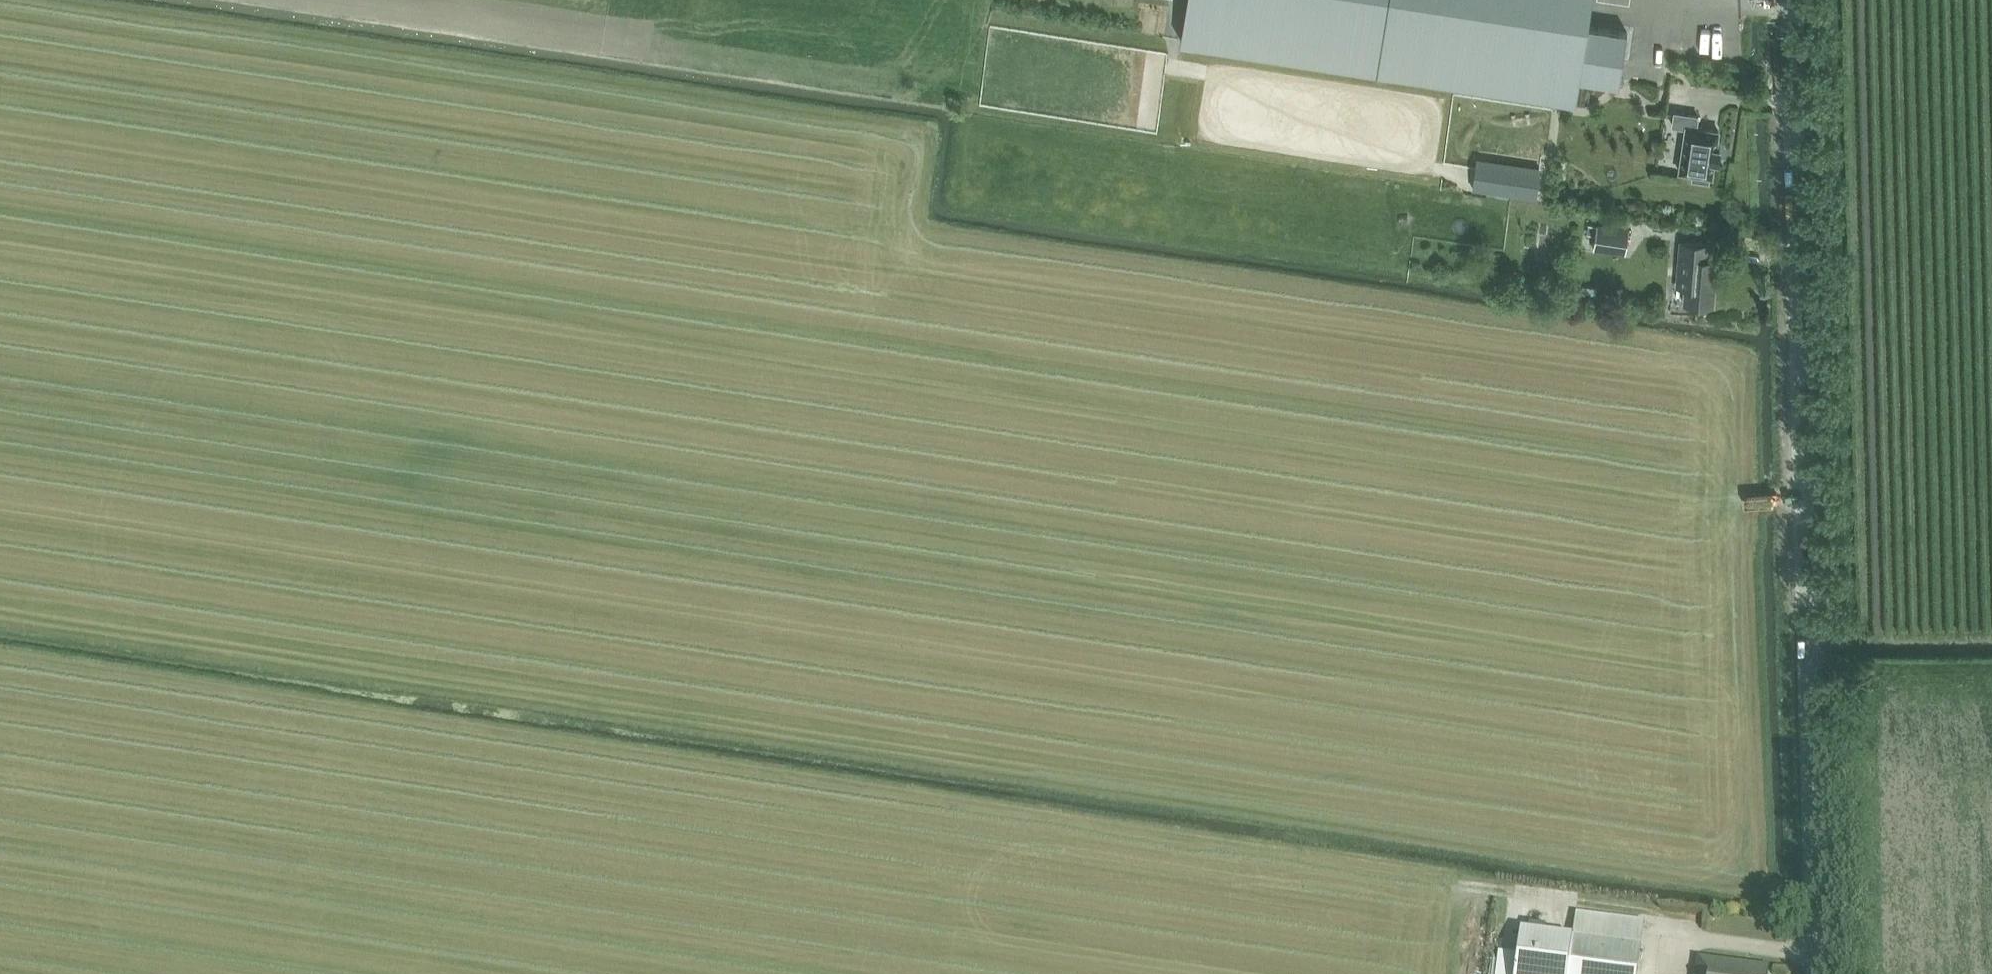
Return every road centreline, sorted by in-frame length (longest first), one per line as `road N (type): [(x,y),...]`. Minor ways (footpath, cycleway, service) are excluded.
road 1 (unclassified): [(1818,973),(1793,0)]

